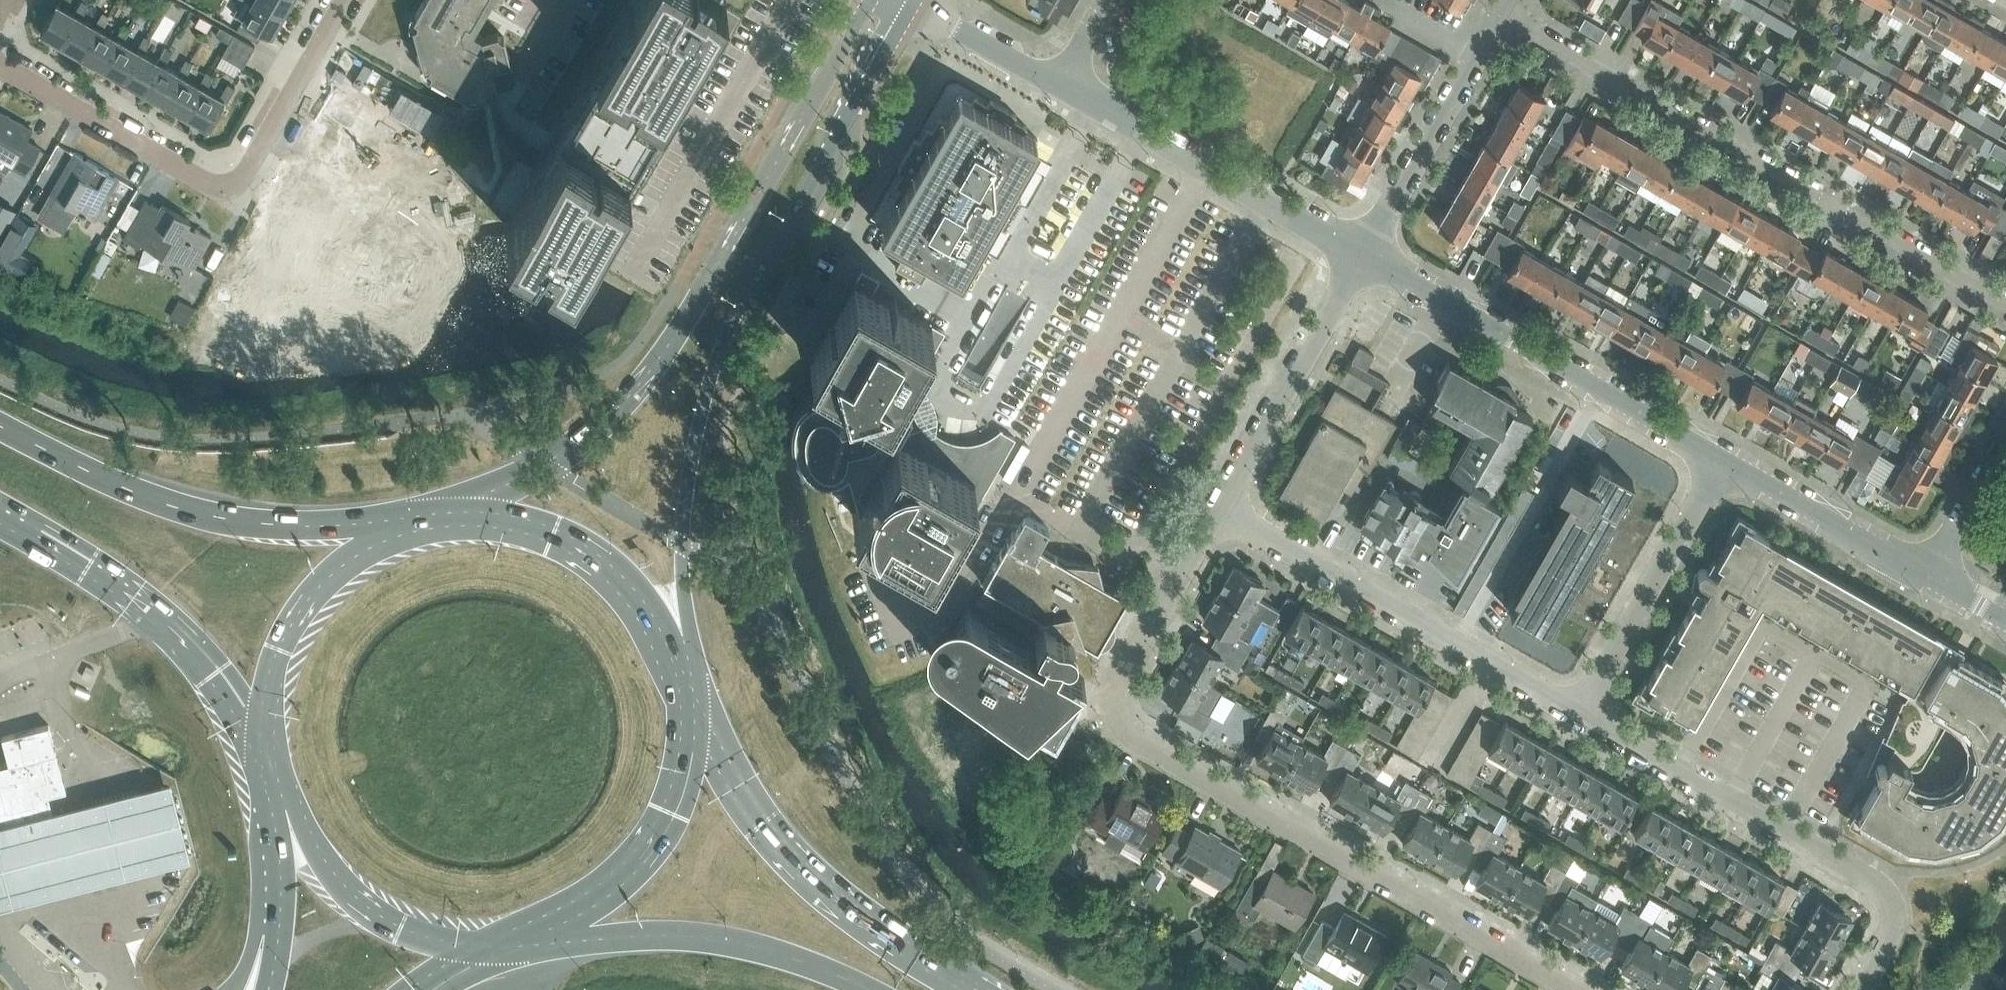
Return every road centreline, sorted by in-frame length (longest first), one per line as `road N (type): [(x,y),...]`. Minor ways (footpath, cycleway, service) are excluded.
road 1 (residential): [(1568,989),(1148,749),(1123,723),(1124,677),(1222,513)]
road 2 (trunk): [(854,31),(639,385),(579,442),(434,523)]
road 3 (tertiary): [(683,586),(687,490),(721,352),(919,2)]
road 4 (residential): [(2005,304),(1500,11)]
road 5 (trunk): [(410,529),(260,523),(181,508),(0,426)]
road 6 (trunk): [(973,989),(875,929),(808,873),(749,804),(686,697)]
road 7 (residential): [(1588,710),(1222,513)]
road 8 (residential): [(1723,461),(1366,257)]
road 9 (residential): [(1899,928),(1889,891),(1837,853),(1588,710)]
road 10 (trunk): [(0,515),(164,622),(214,674),(269,770)]
road 11 (residential): [(1366,257),(1059,82)]
road 12 (trunk): [(684,681),(645,605),(578,546),(523,524),(434,523)]
road 13 (trunk): [(557,933),(751,946),(867,989)]
road 14 (trunk): [(410,529),(343,564),(293,621),(270,695),(269,770)]
road 15 (residential): [(1222,513),(1366,257)]
road 16 (trunk): [(557,933),(626,874),(667,819),(682,776),(686,697)]
road 17 (residential): [(1588,710),(1723,461)]
road 18 (residential): [(1366,257),(1500,11)]
road 19 (trunk): [(281,811),(376,915),(437,939),(493,945)]
road 20 (residential): [(225,188),(208,186),(0,64)]
road 21 (residential): [(1929,576),(1723,461)]
road 22 (residential): [(225,188),(237,181),(344,0)]
road 23 (trunk): [(281,811),(279,935),(269,989)]
road 24 (residential): [(1059,82),(919,2)]
road 25 (residential): [(1929,576),(2005,445)]

